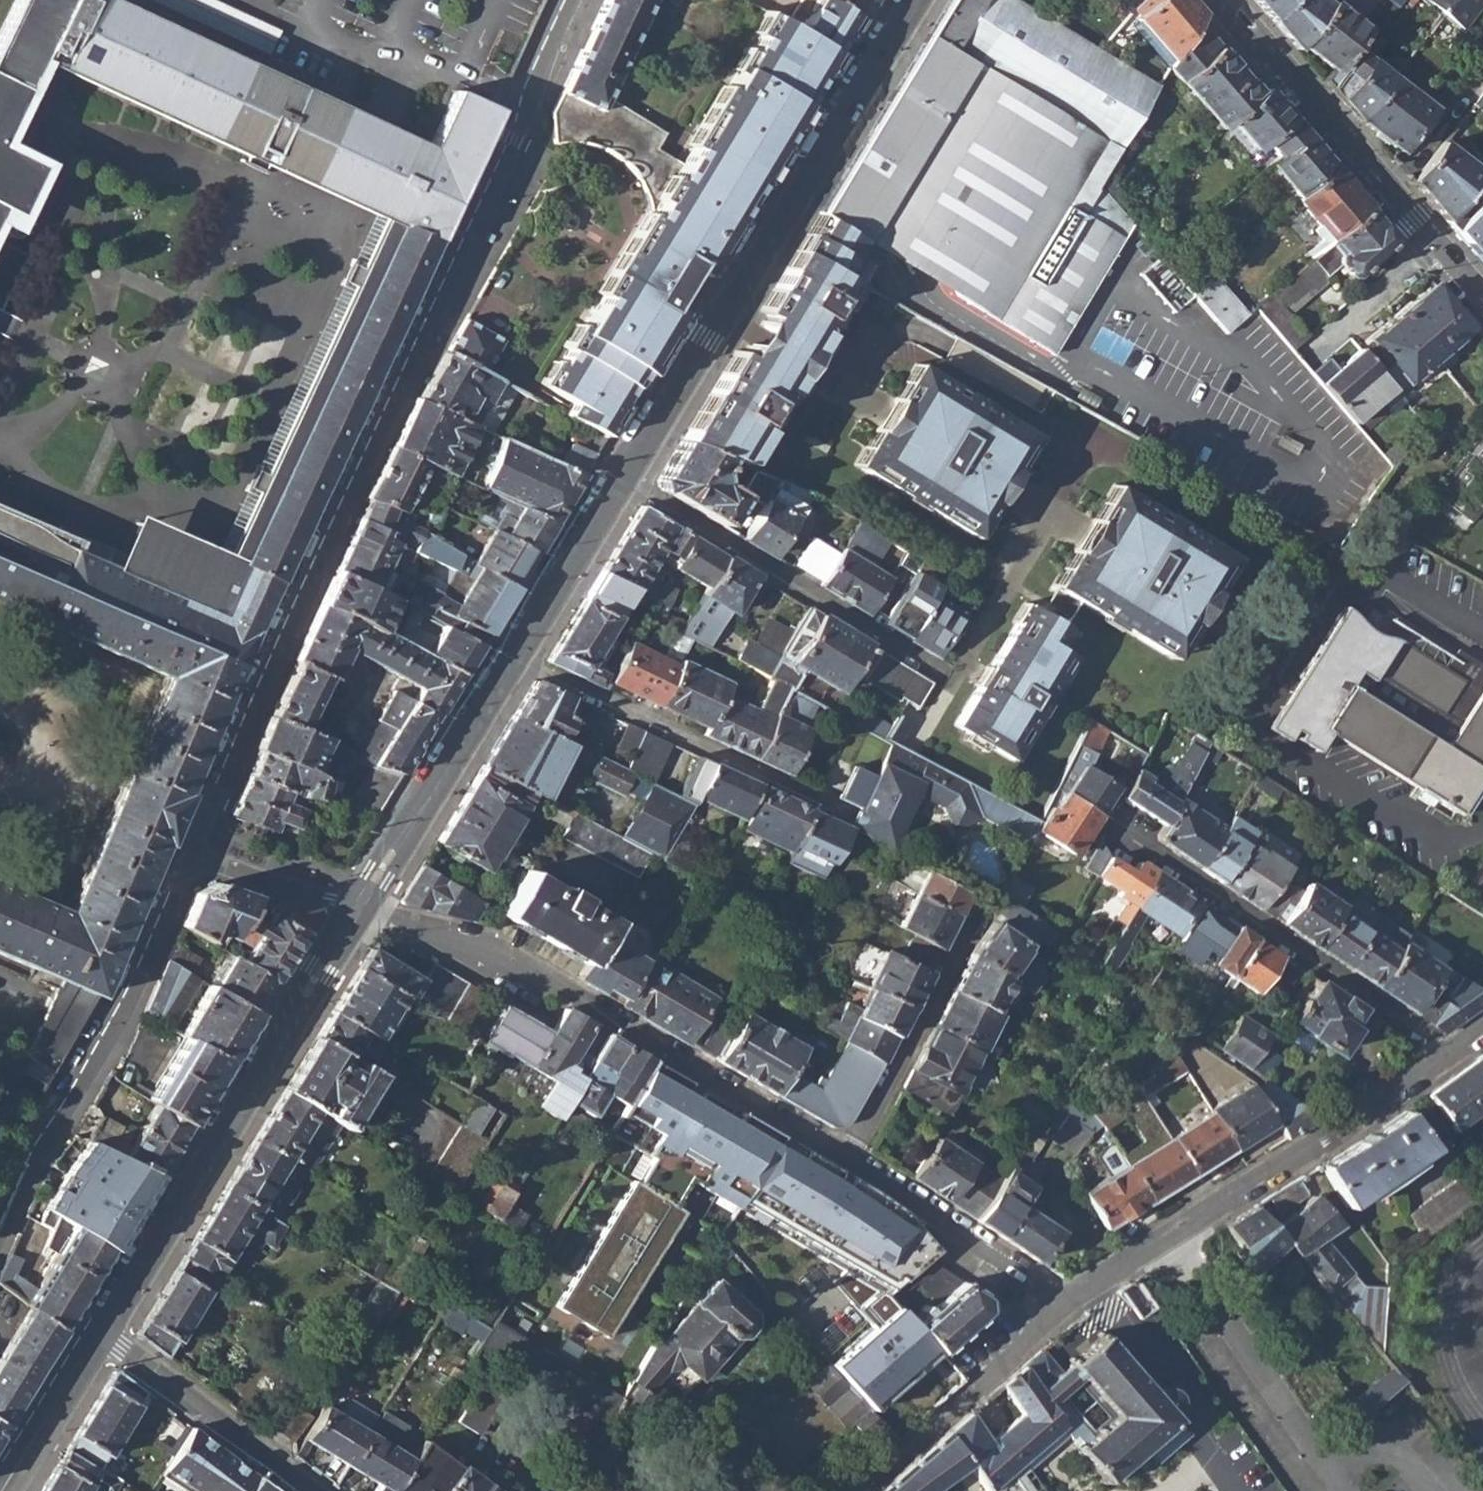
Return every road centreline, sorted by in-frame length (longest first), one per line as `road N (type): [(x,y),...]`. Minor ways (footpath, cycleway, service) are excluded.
road 1 (secondary): [(914,0),(361,904)]
road 2 (residential): [(186,853),(578,0)]
road 3 (residential): [(848,1155),(511,956),(361,904)]
road 4 (secondary): [(361,904),(99,1332)]
road 5 (residential): [(1449,1054),(1111,1268),(1069,1305)]
road 6 (residential): [(0,1250),(186,853)]
road 7 (residential): [(1449,1054),(1131,844)]
road 8 (tertiary): [(1224,0),(1432,244)]
road 9 (residential): [(1069,1305),(848,1155)]
road 10 (residential): [(848,1155),(976,925)]
road 11 (residential): [(99,1332),(306,1490)]
road 12 (secondary): [(99,1332),(0,1490)]
road 13 (residential): [(186,853),(361,904)]
road 14 (residential): [(1307,348),(1432,244)]
road 15 (residential): [(975,1388),(1069,1305)]

